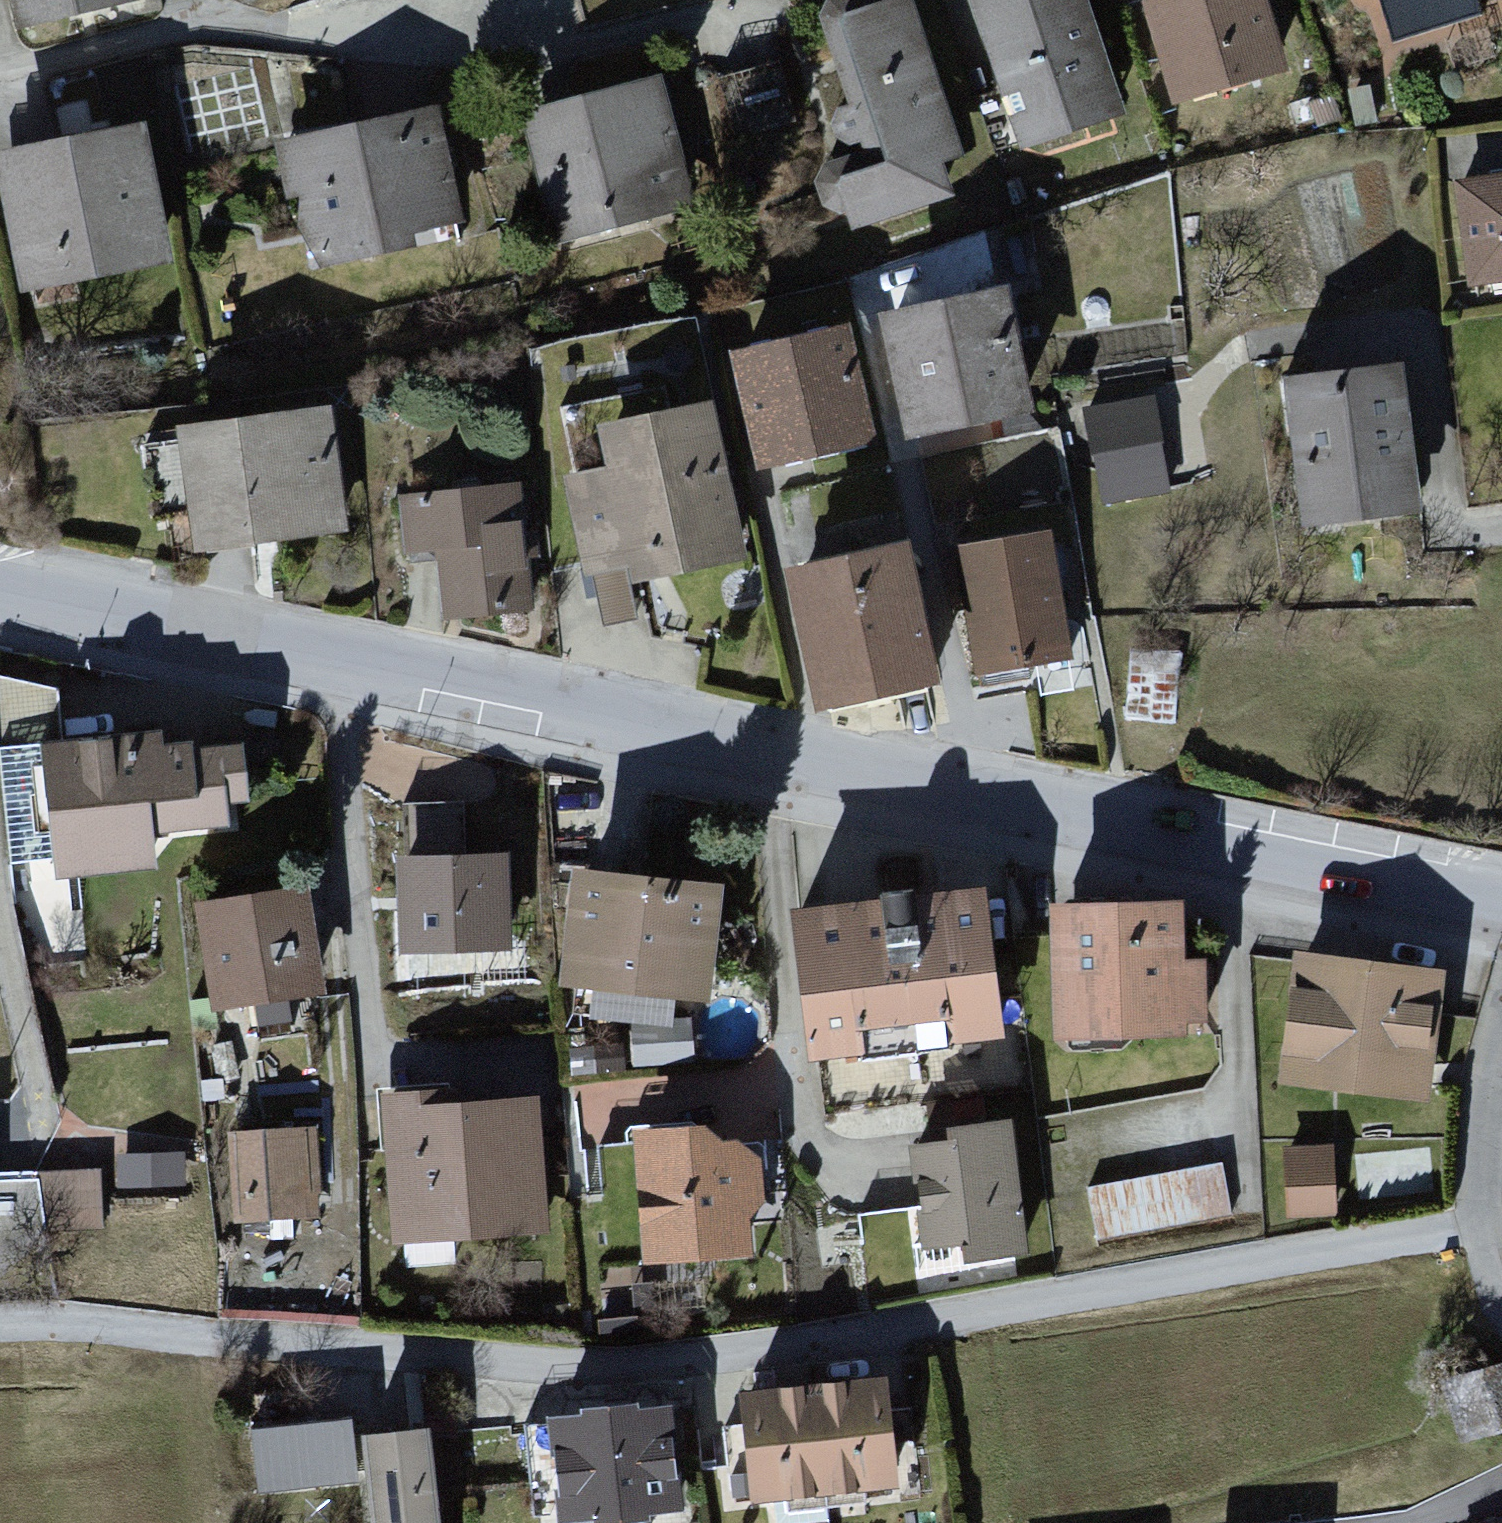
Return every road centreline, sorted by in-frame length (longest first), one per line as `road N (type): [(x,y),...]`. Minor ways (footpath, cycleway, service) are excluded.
road 1 (residential): [(1494,1221),(645,1374),(0,1326)]
road 2 (residential): [(798,0),(596,58),(204,30)]
road 3 (residential): [(344,672),(382,1052),(537,1063)]
road 4 (residential): [(779,761),(808,1121),(850,1170),(887,1164)]
road 5 (residential): [(1220,851),(779,761)]
road 6 (residential): [(779,761),(344,672)]
road 7 (residential): [(1220,851),(1248,1112),(1106,1139)]
road 8 (residential): [(344,672),(0,601)]
road 9 (residential): [(1501,909),(1220,851)]
road 10 (residential): [(0,937),(46,1128),(0,1133)]
road 11 (residential): [(204,30),(0,72)]
road 12 (residential): [(1501,1082),(1487,1137),(1494,1221)]

